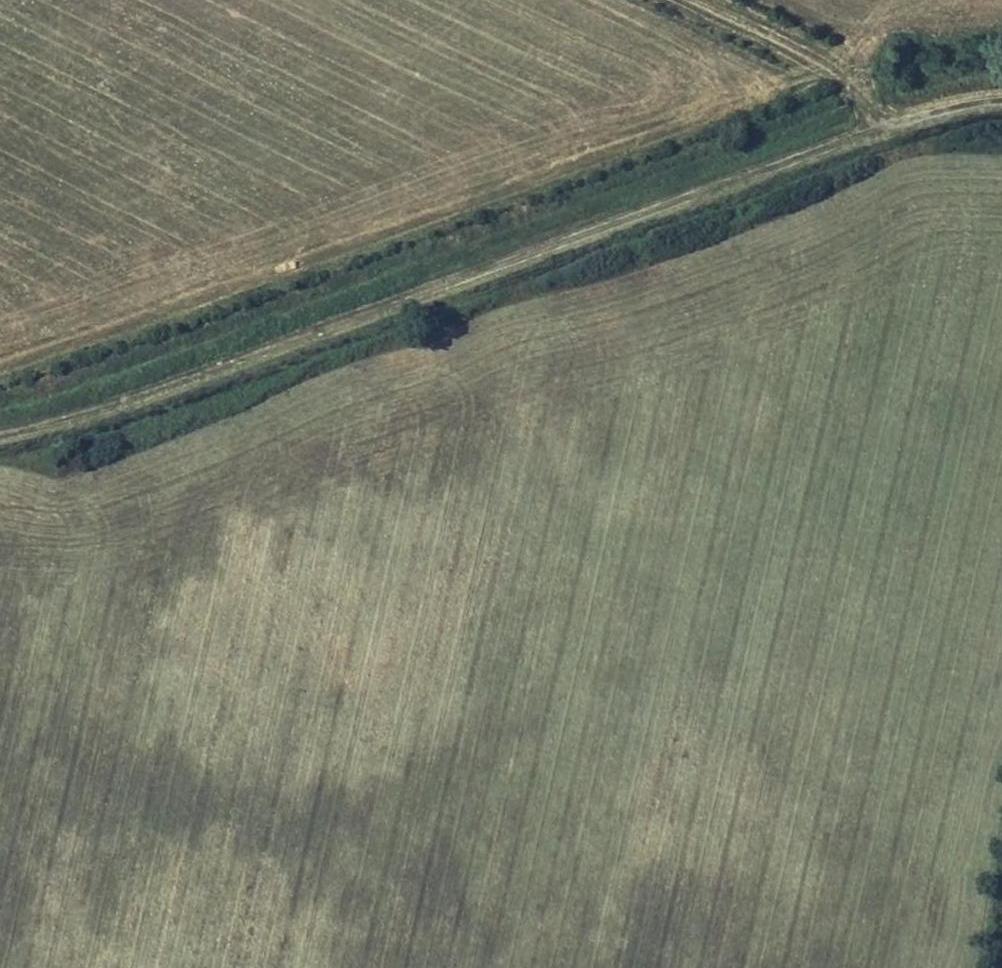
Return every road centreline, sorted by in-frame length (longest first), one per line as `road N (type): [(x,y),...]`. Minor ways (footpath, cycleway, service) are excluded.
road 1 (track): [(0,428),(98,401),(879,124),(1001,95)]
road 2 (track): [(879,124),(833,66),(700,0)]

